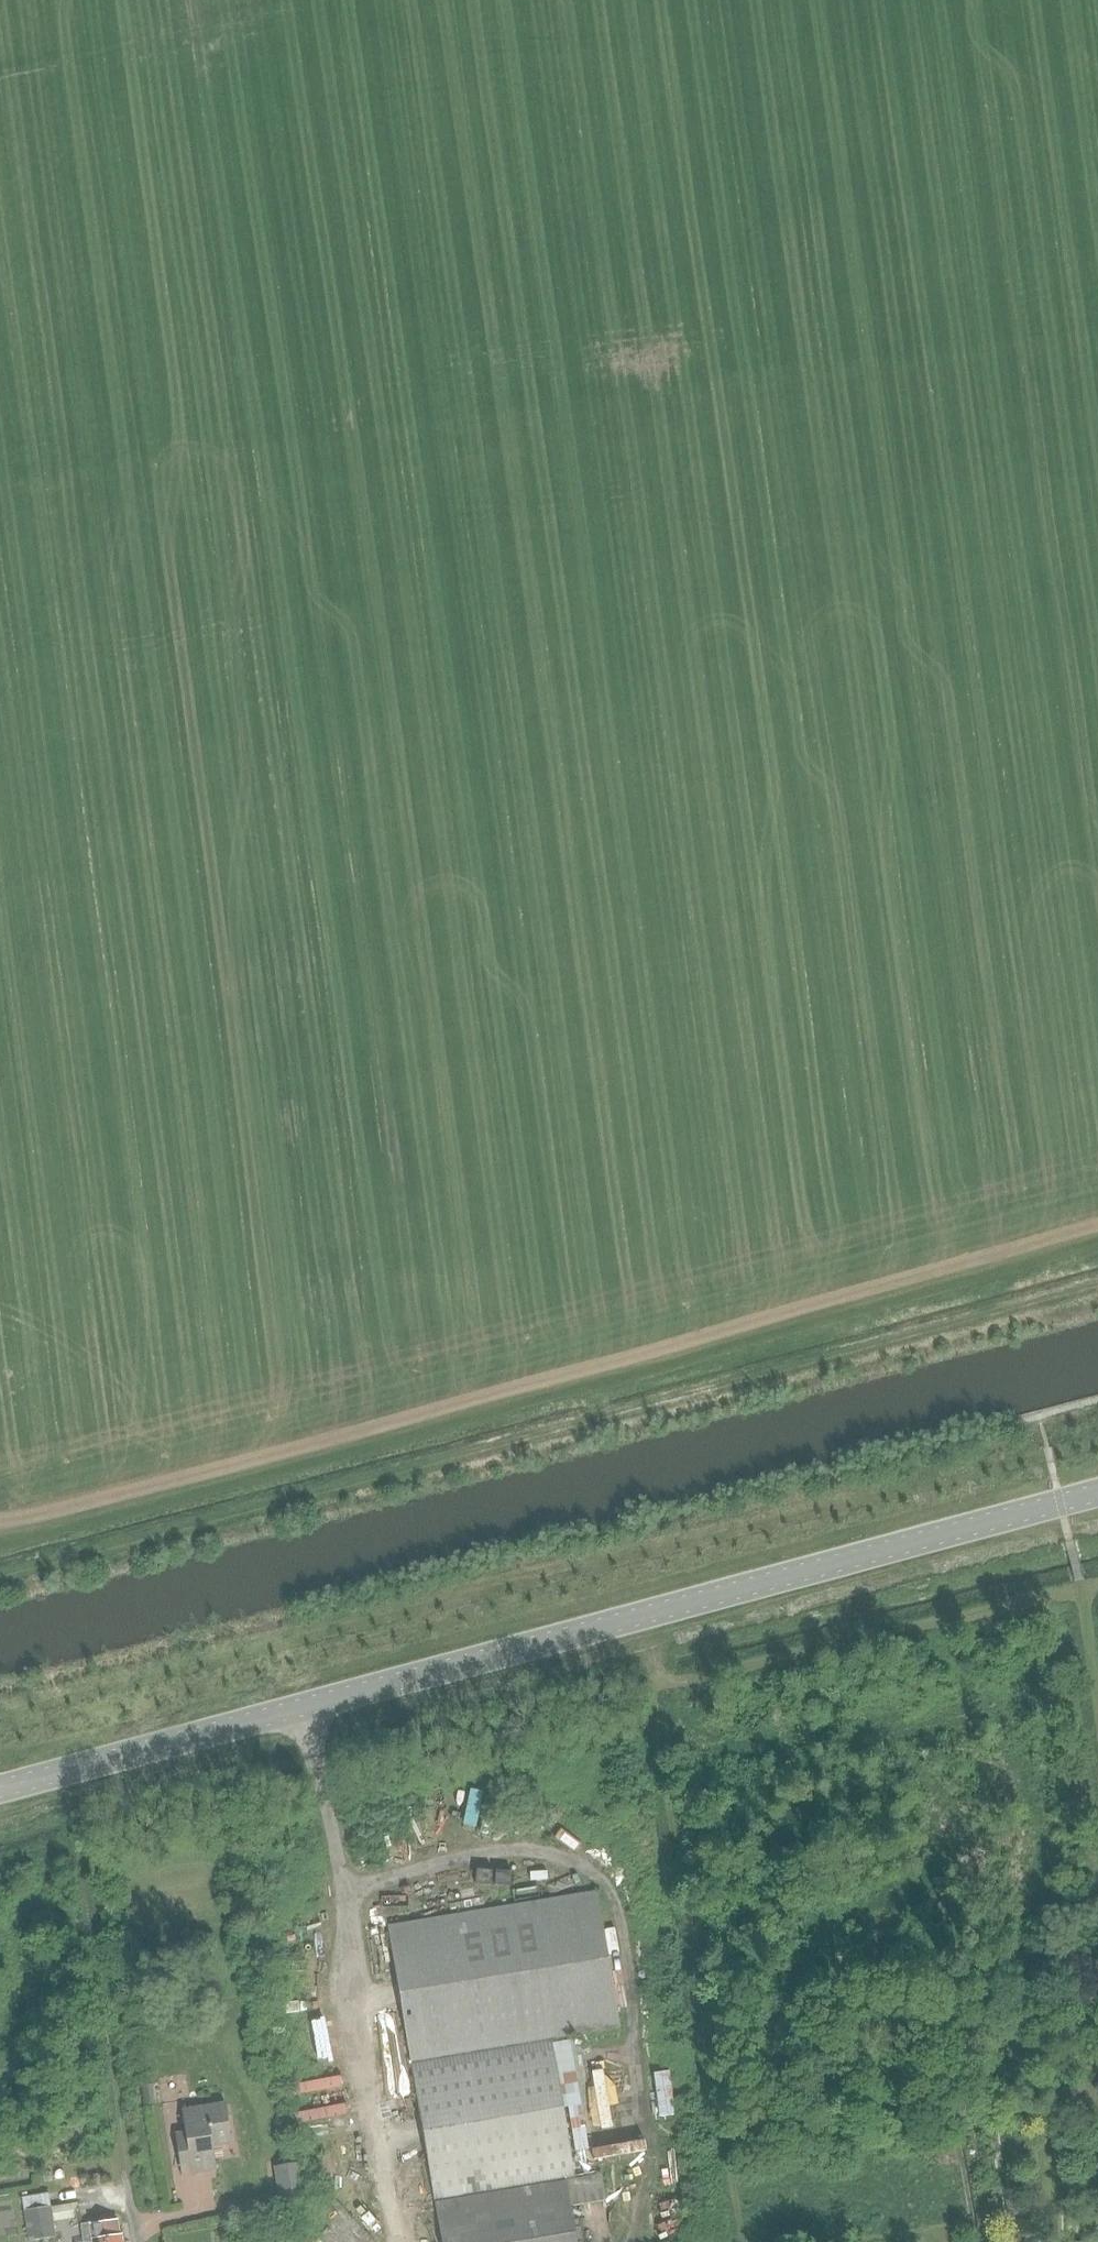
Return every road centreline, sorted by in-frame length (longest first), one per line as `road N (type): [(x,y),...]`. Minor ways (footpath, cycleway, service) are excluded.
road 1 (unclassified): [(0,1789),(1097,1494)]
road 2 (unclassified): [(134,2241),(100,2037)]

